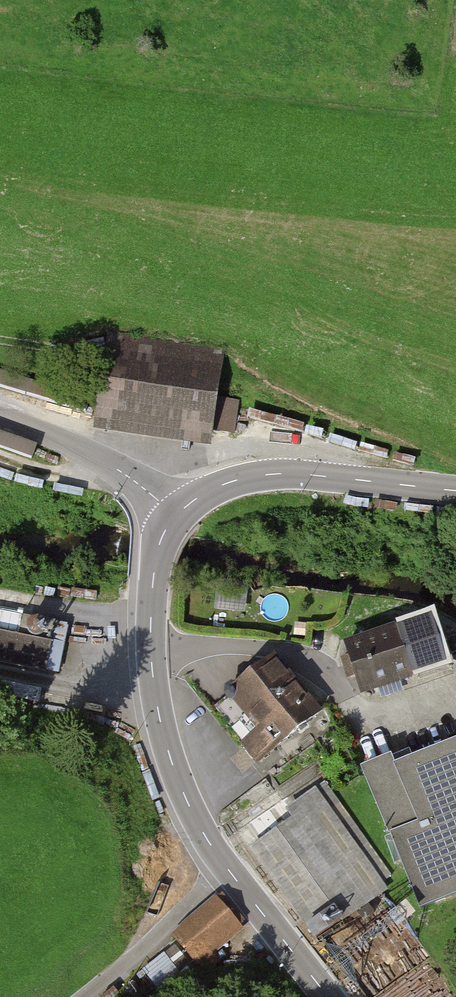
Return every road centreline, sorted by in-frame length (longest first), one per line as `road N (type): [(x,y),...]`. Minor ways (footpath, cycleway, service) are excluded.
road 1 (tertiary): [(329,996),(209,841),(167,746),(154,685),(151,611),(162,547),(179,518)]
road 2 (tertiary): [(179,518),(216,488),(254,478),(455,493)]
road 3 (unclassified): [(179,518),(98,461),(0,419)]
road 4 (track): [(84,996),(154,946),(231,871)]

